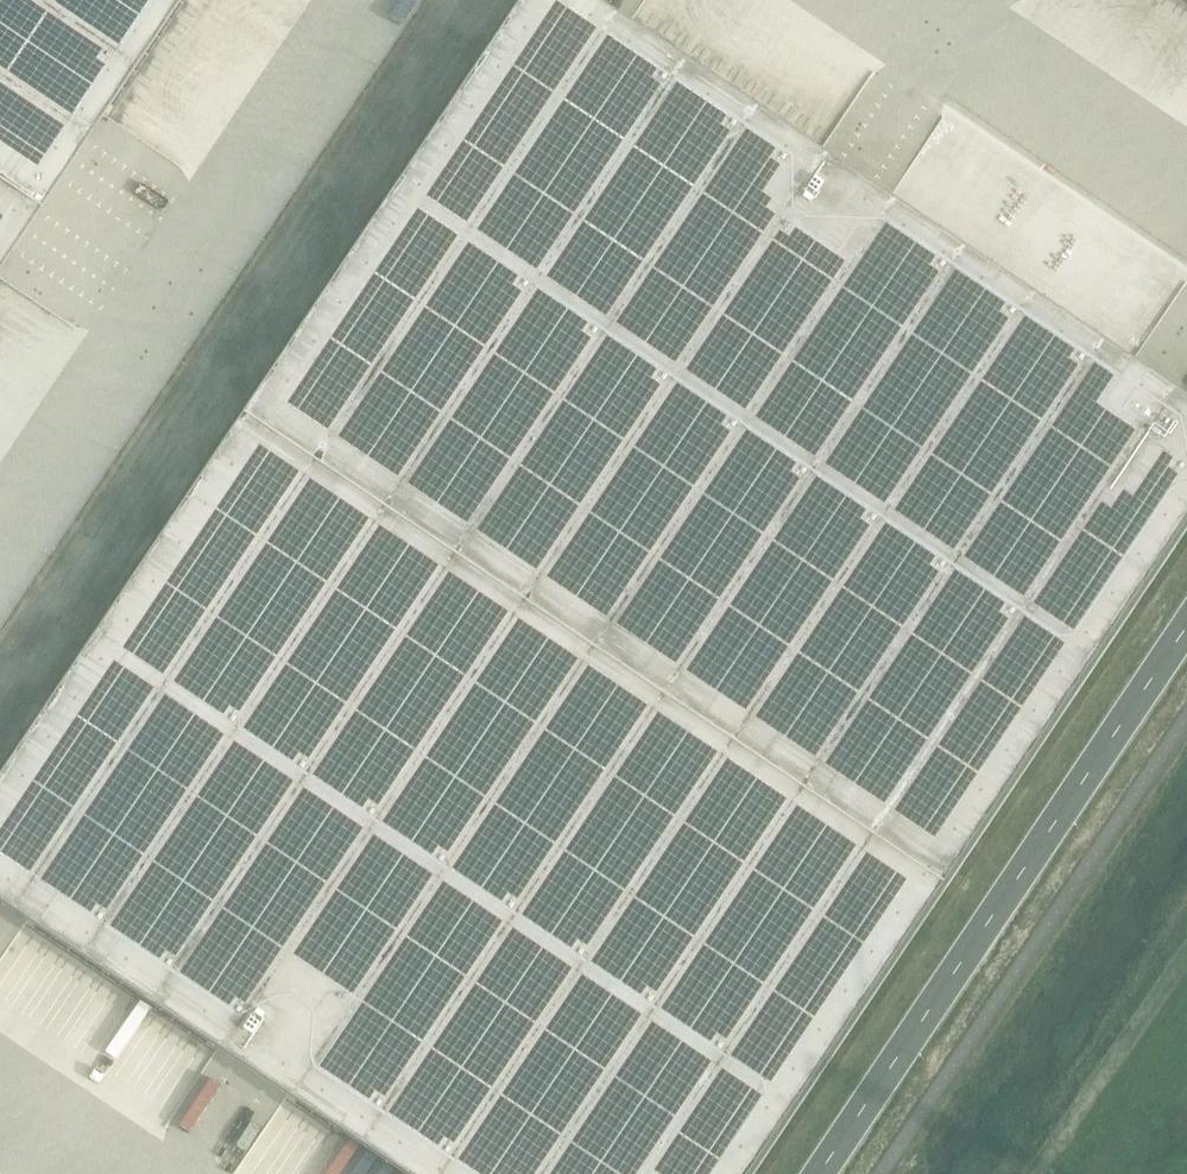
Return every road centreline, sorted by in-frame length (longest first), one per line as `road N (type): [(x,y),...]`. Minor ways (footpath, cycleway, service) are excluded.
road 1 (tertiary): [(1186,619),(816,1173)]

